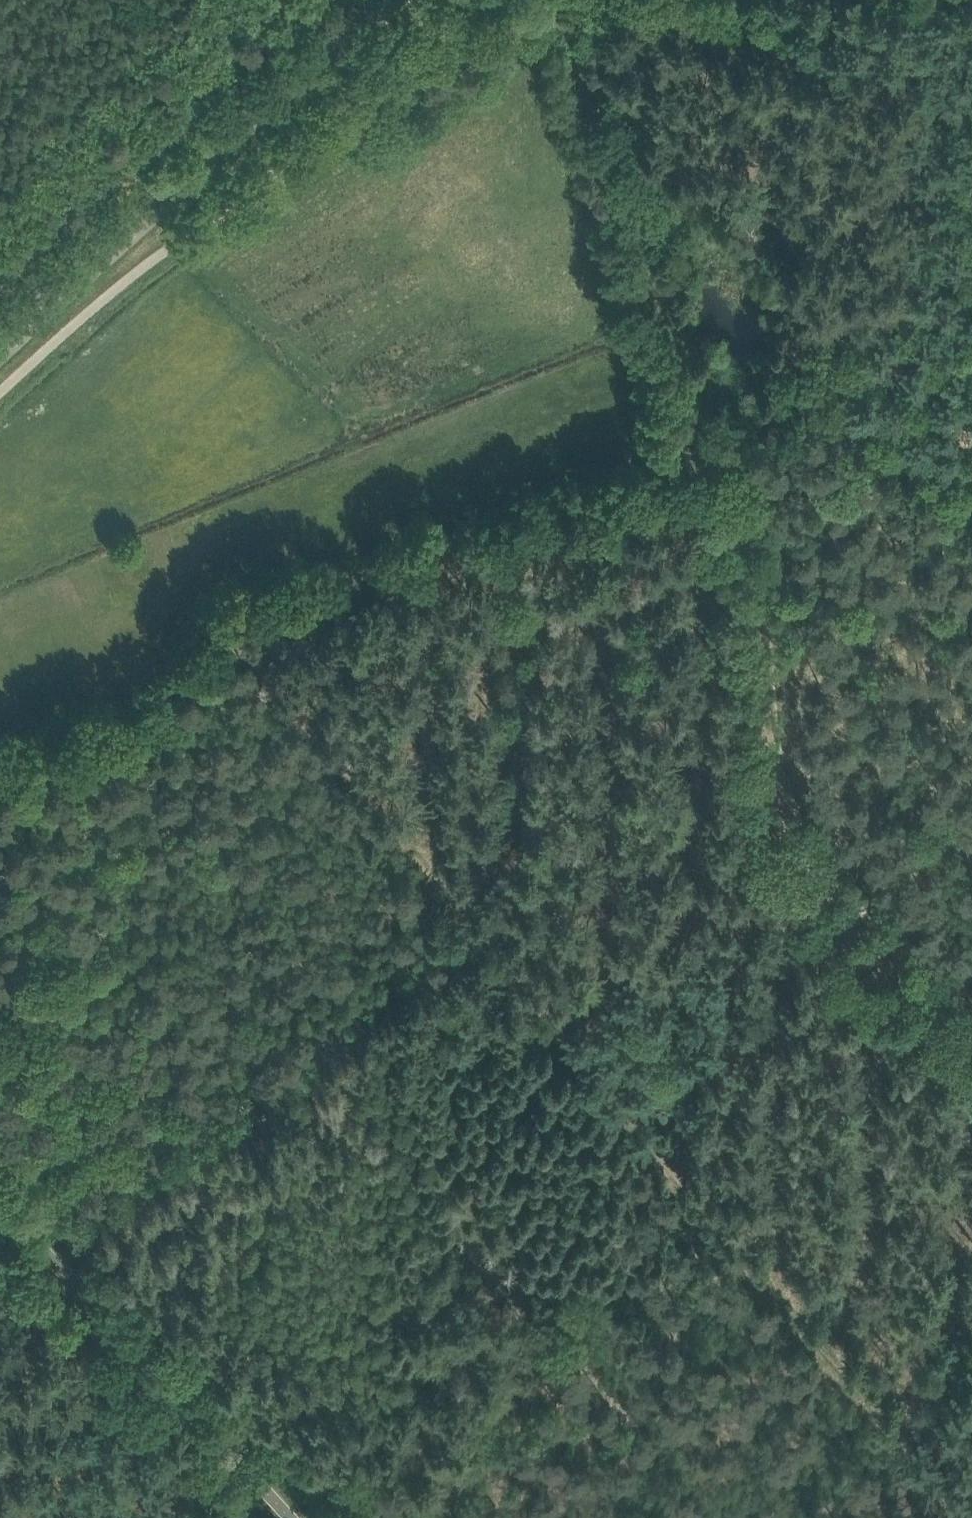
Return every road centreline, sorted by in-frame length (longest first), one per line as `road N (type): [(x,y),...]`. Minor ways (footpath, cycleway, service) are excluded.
road 1 (track): [(548,0),(727,540),(774,759),(838,892),(902,959),(971,1015)]
road 2 (secondary): [(0,348),(380,0)]
road 3 (track): [(748,568),(971,579)]

